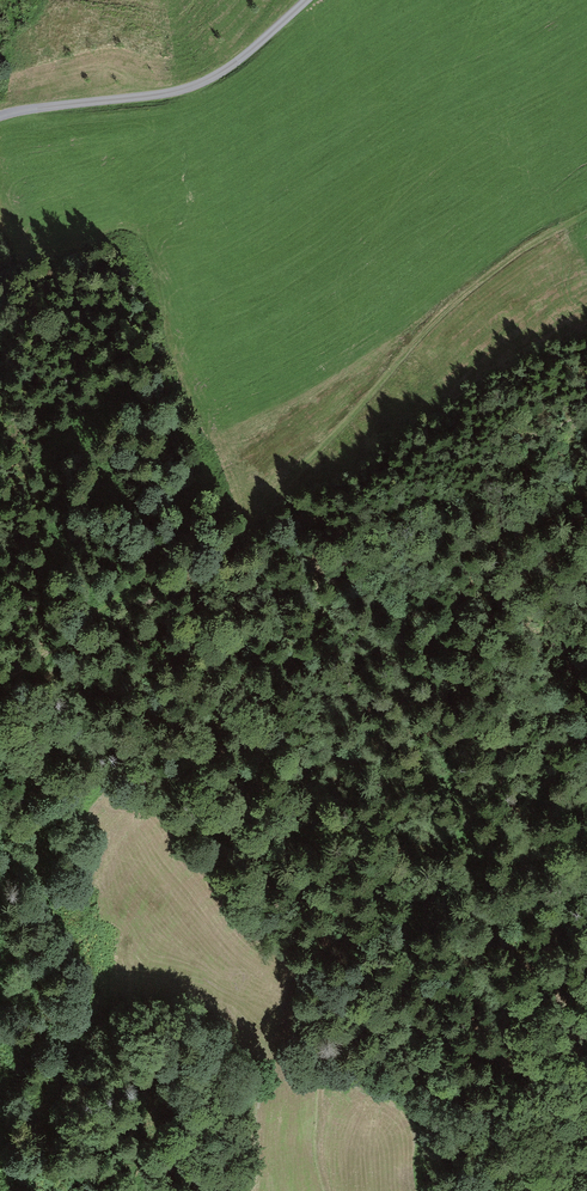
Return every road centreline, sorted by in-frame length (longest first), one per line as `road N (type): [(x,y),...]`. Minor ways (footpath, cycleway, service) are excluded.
road 1 (track): [(327,1190),(317,1150),(318,1026),(369,961),(479,889),(516,852),(559,727),(586,694)]
road 2 (track): [(243,532),(483,273),(586,216)]
road 3 (unclassified): [(0,116),(192,86),(237,61),(305,0)]
road 4 (track): [(0,694),(59,658),(187,552),(243,532)]

